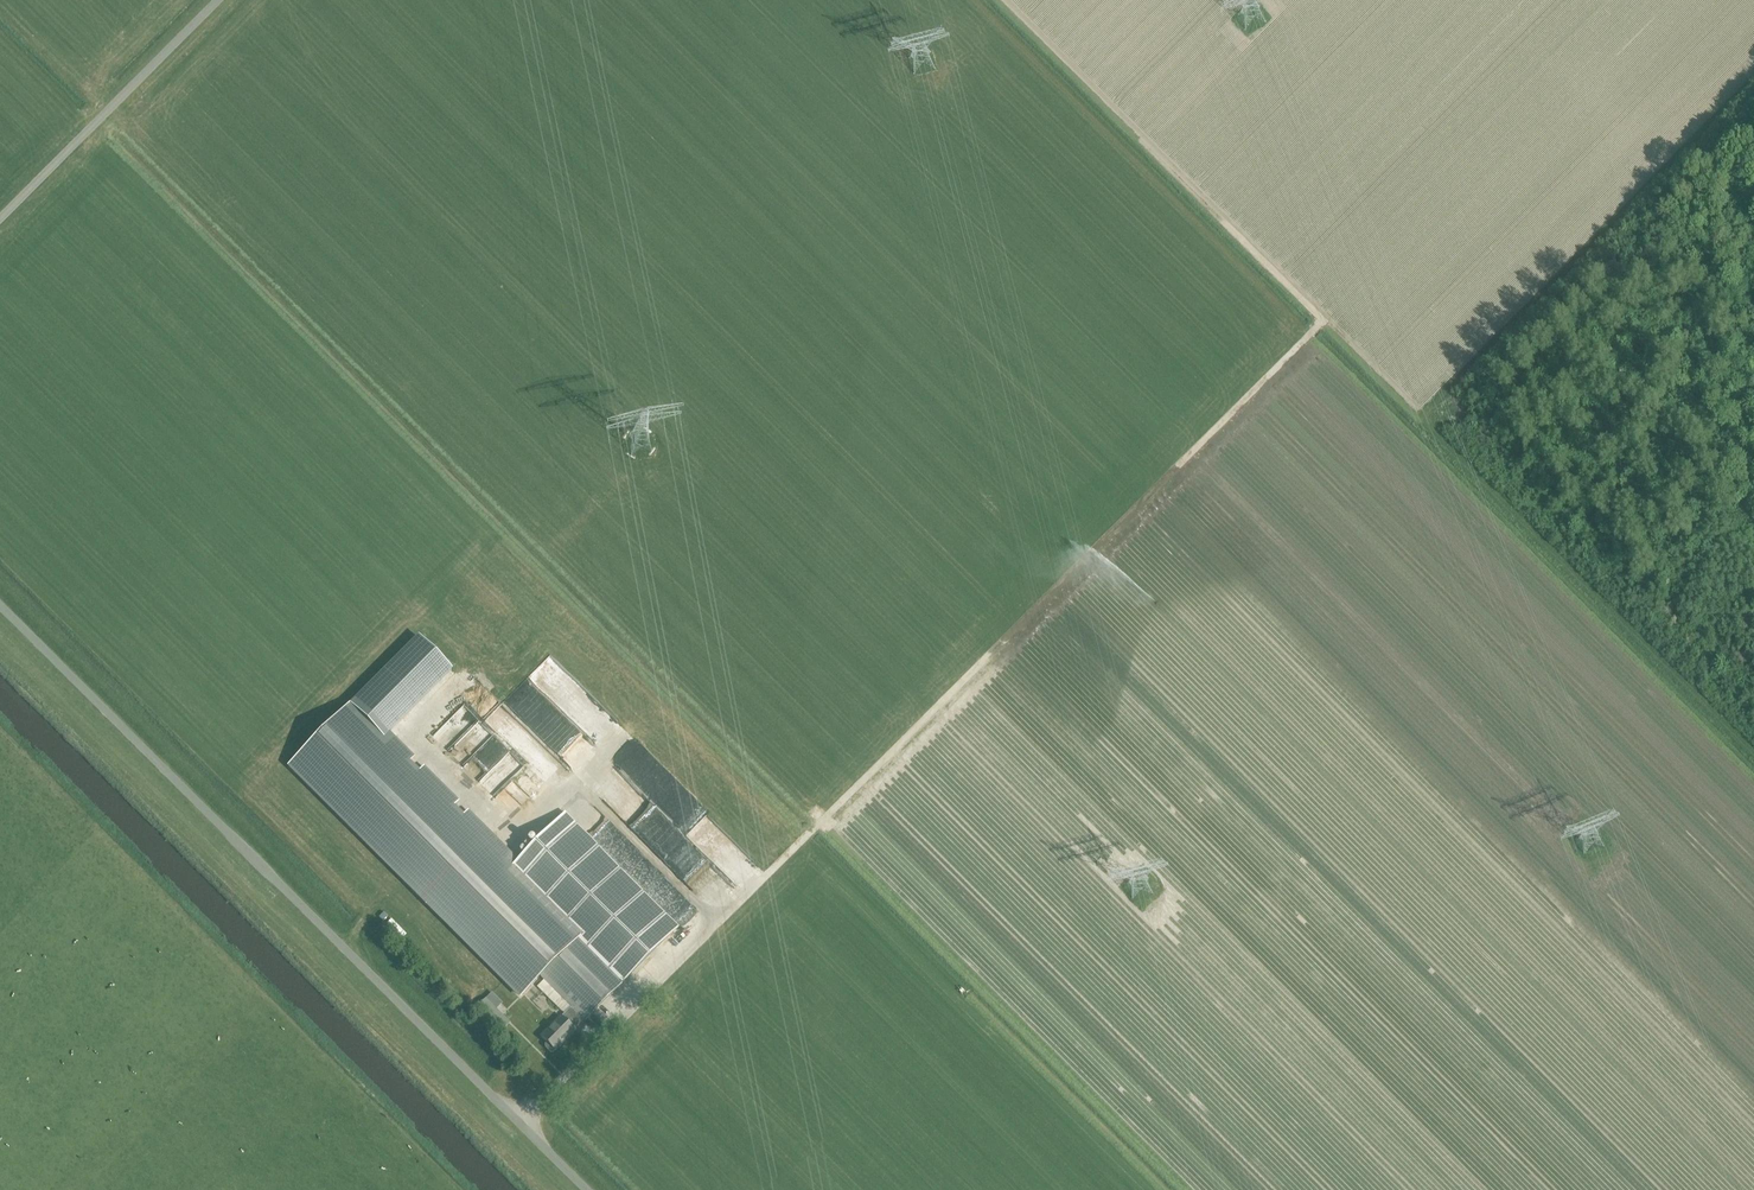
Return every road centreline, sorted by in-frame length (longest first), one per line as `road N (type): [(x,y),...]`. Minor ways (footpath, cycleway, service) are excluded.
road 1 (unclassified): [(587,1189),(0,609)]
road 2 (unclassified): [(215,0),(0,219)]

